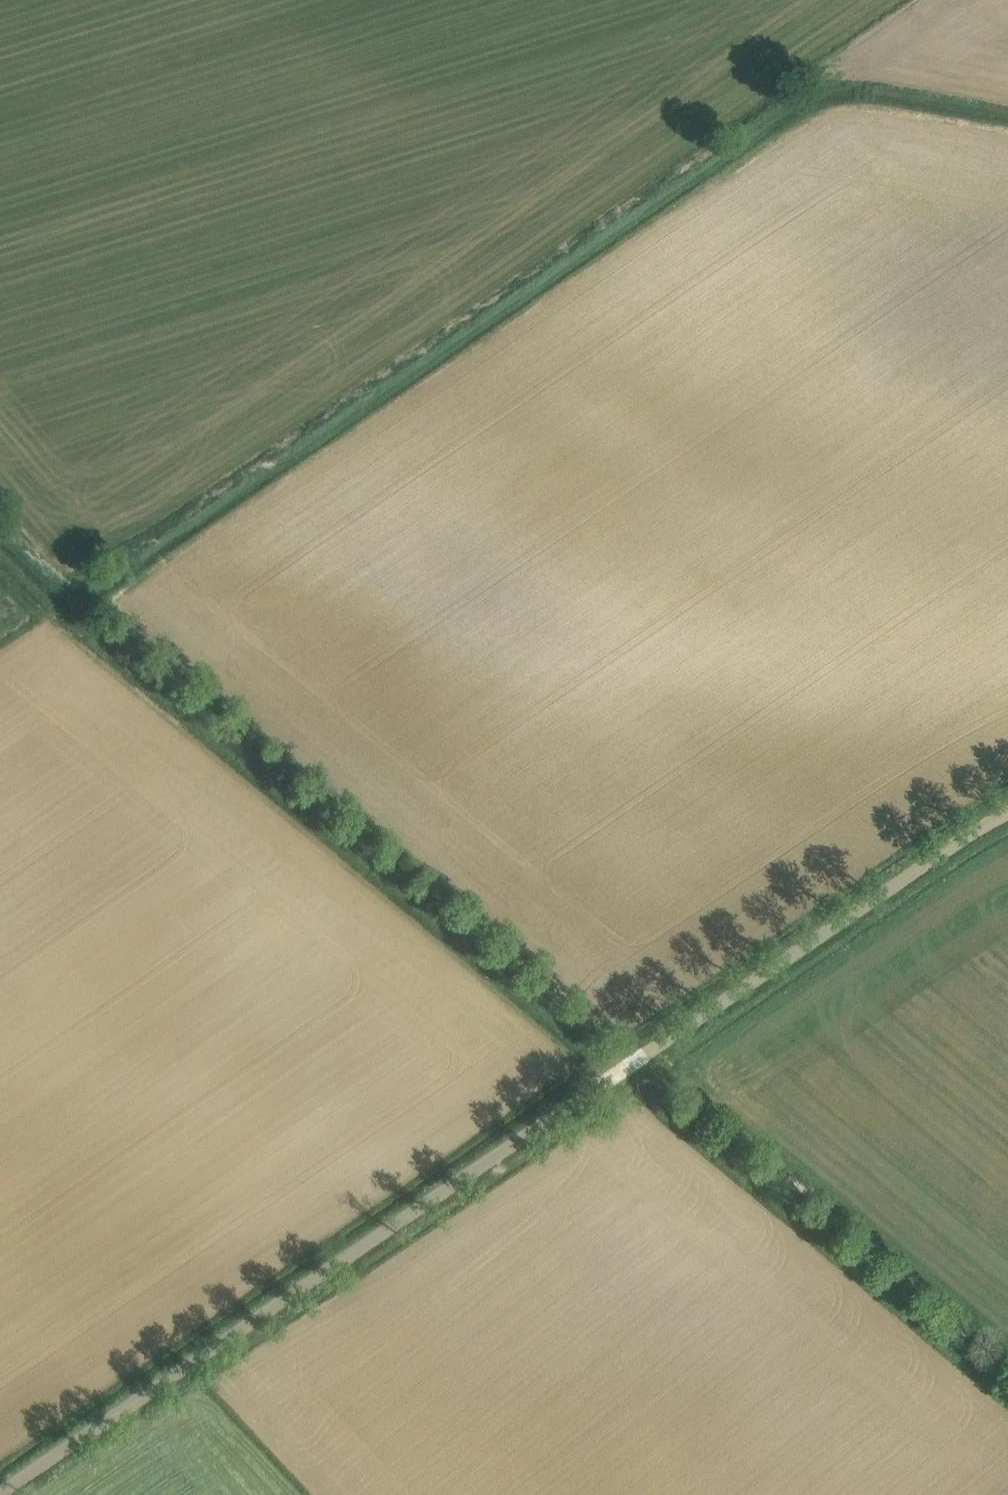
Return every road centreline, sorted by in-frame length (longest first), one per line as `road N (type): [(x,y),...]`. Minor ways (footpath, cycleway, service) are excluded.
road 1 (unclassified): [(0,1473),(644,1059)]
road 2 (unclassified): [(1007,814),(644,1059)]

